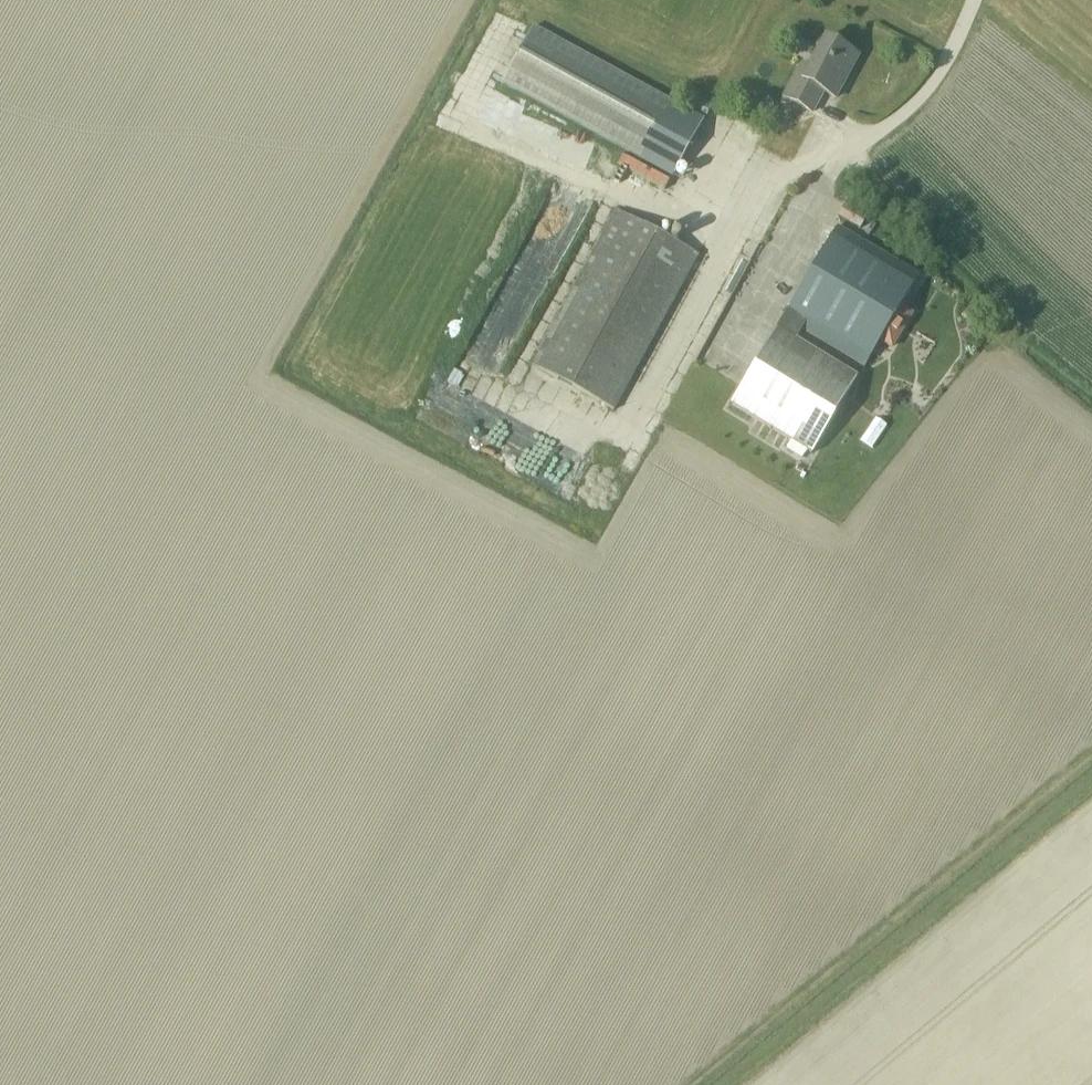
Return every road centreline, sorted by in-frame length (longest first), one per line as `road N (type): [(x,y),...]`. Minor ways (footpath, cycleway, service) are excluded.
road 1 (track): [(158,0),(587,180)]

